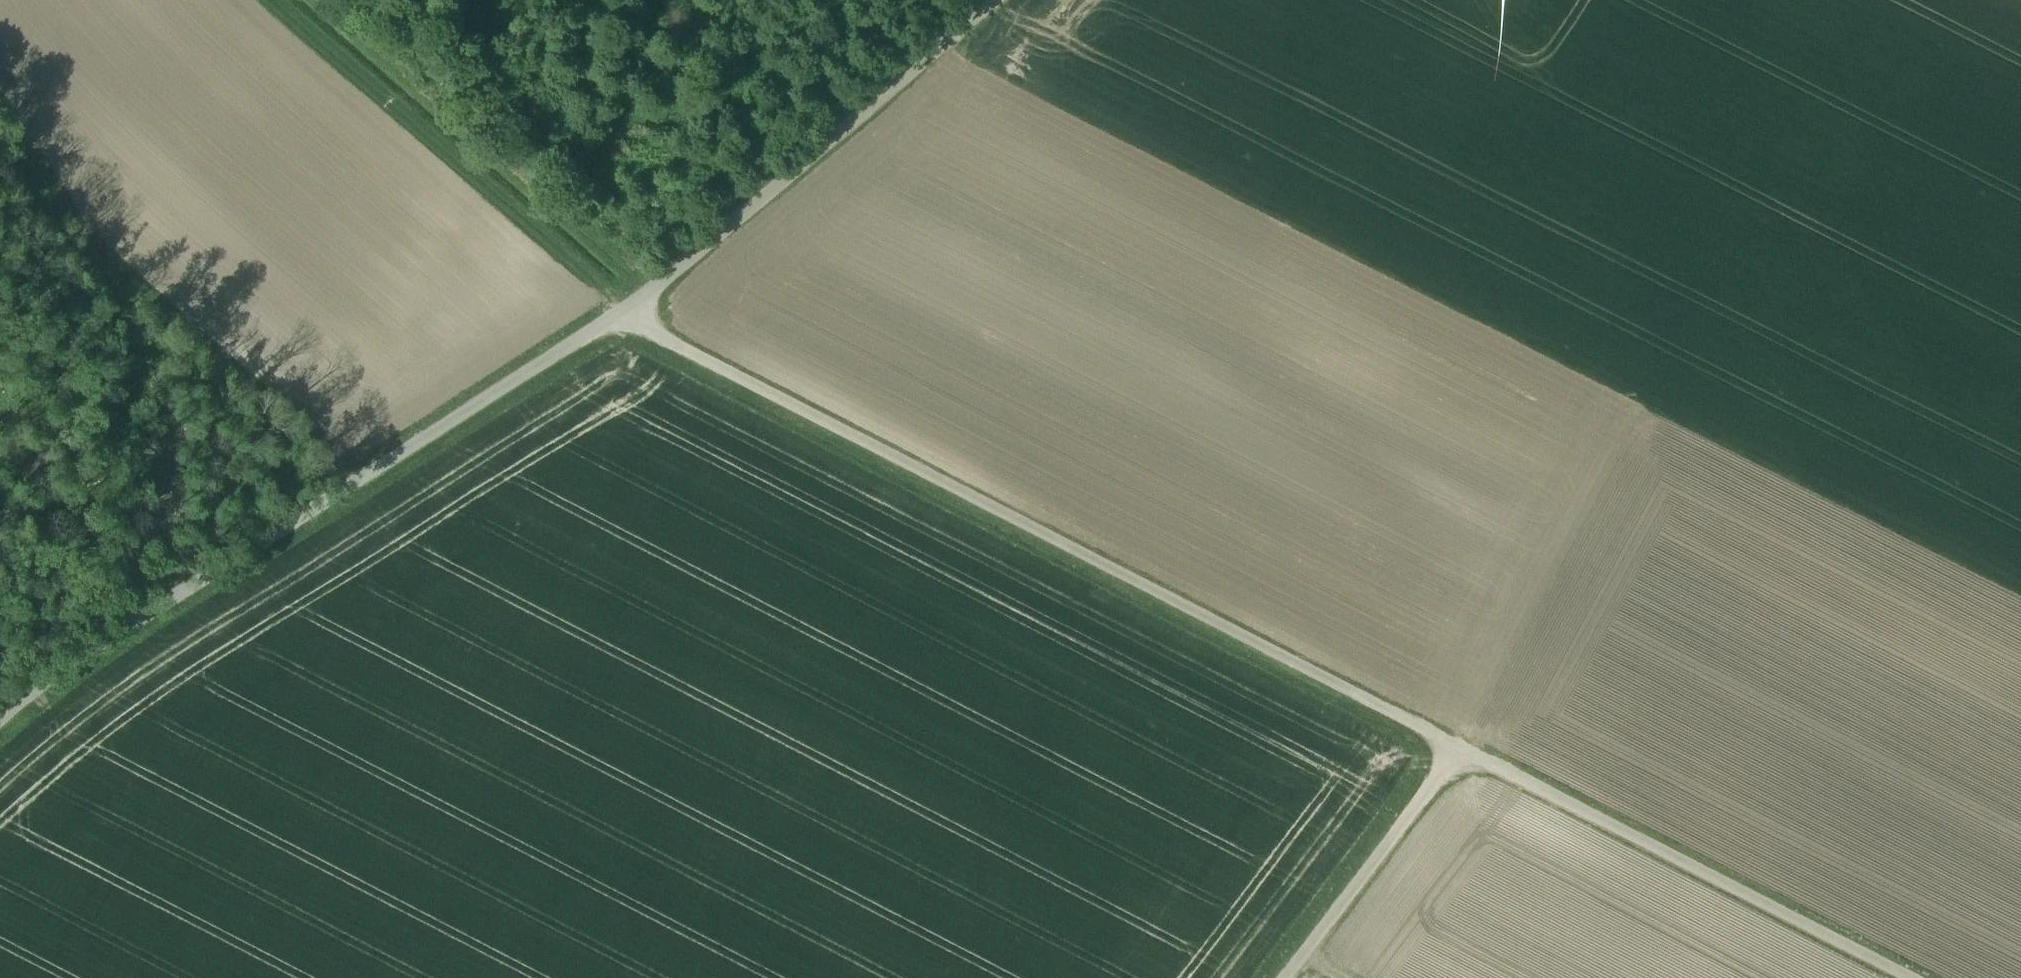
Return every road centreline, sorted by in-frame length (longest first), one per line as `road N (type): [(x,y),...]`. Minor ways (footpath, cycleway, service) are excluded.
road 1 (unclassified): [(1460,735),(673,332),(633,298)]
road 2 (unclassified): [(0,712),(156,596),(633,298)]
road 3 (unclassified): [(1925,977),(1460,735)]
road 4 (unclassified): [(633,298),(955,52),(1006,0)]
road 5 (unclassified): [(1460,735),(1278,977)]

